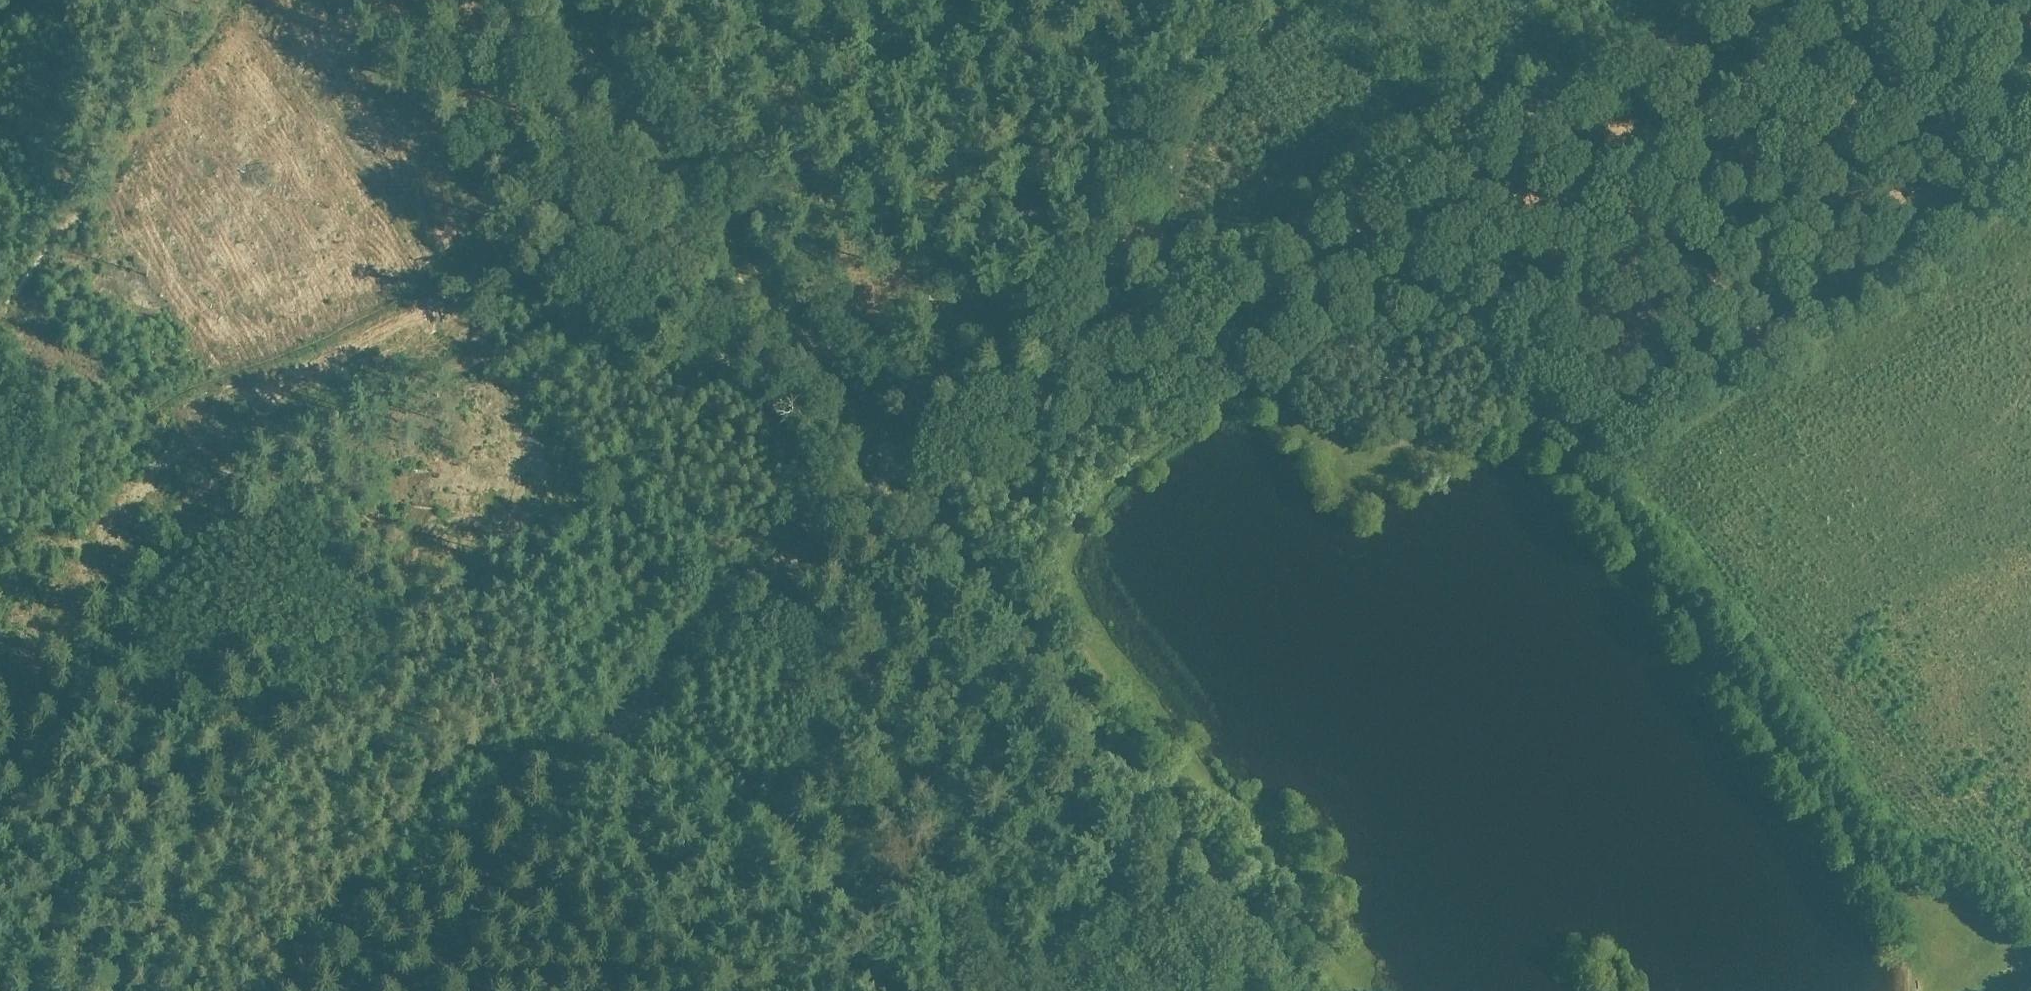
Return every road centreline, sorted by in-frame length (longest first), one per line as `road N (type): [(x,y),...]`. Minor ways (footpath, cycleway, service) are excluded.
road 1 (unclassified): [(420,990),(556,790),(694,638),(899,465),(1745,0)]
road 2 (track): [(729,241),(546,0)]
road 3 (track): [(899,465),(729,241)]

